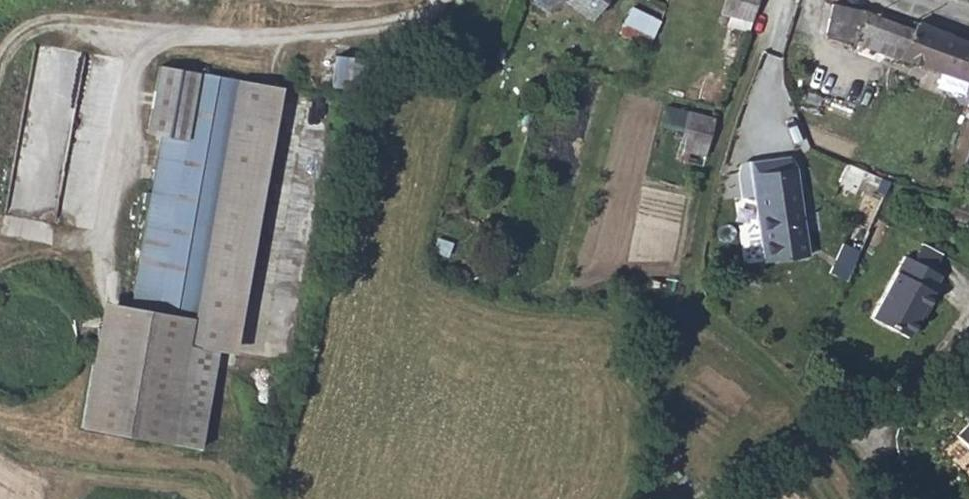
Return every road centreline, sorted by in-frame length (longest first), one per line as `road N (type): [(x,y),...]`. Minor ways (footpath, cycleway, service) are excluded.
road 1 (unclassified): [(770,0),(708,189),(695,262)]
road 2 (track): [(695,262),(653,498)]
road 3 (track): [(697,498),(748,456),(802,433),(846,436),(887,410)]
road 4 (unclassified): [(887,410),(968,311)]

